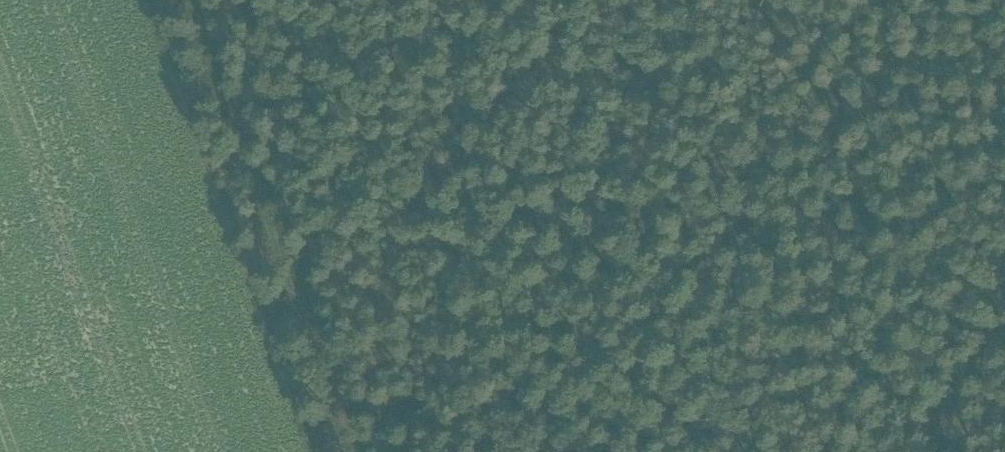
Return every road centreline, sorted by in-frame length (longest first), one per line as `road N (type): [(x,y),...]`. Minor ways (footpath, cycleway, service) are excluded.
road 1 (track): [(341,451),(175,0)]

